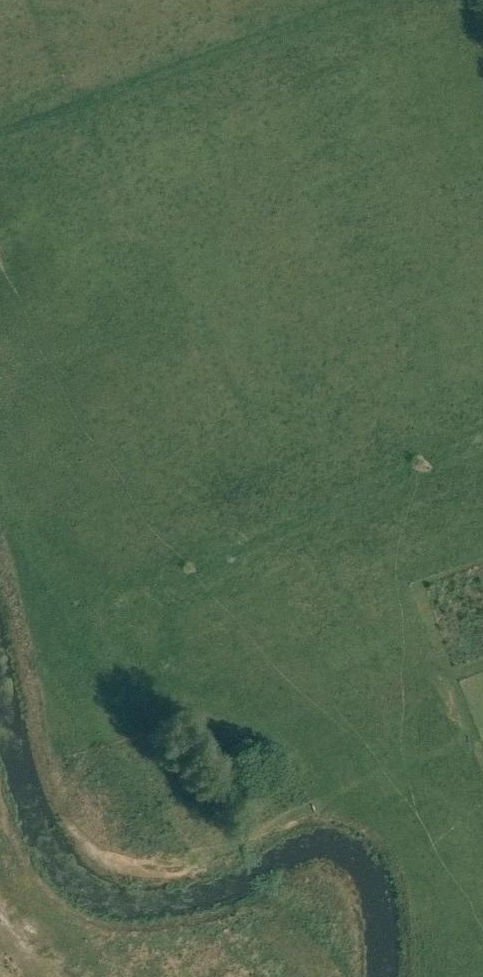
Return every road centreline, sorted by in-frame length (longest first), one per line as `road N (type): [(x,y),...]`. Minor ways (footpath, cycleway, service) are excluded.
road 1 (track): [(0,830),(32,887),(68,923),(102,939),(184,935),(232,923),(294,884),(331,885),(347,976)]

